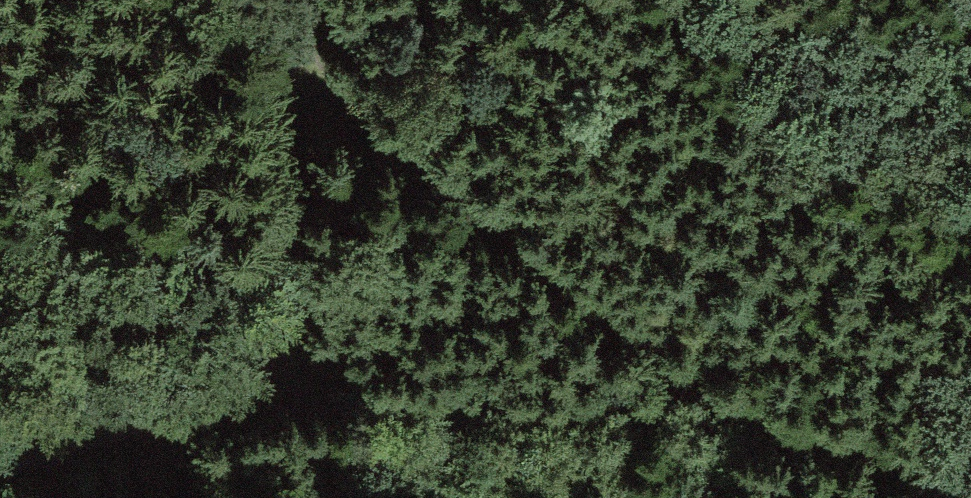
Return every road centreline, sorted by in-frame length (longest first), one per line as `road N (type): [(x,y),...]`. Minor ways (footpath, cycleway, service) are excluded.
road 1 (track): [(0,460),(286,393),(744,410),(970,478)]
road 2 (track): [(281,0),(744,410)]
road 3 (track): [(286,393),(273,0)]

